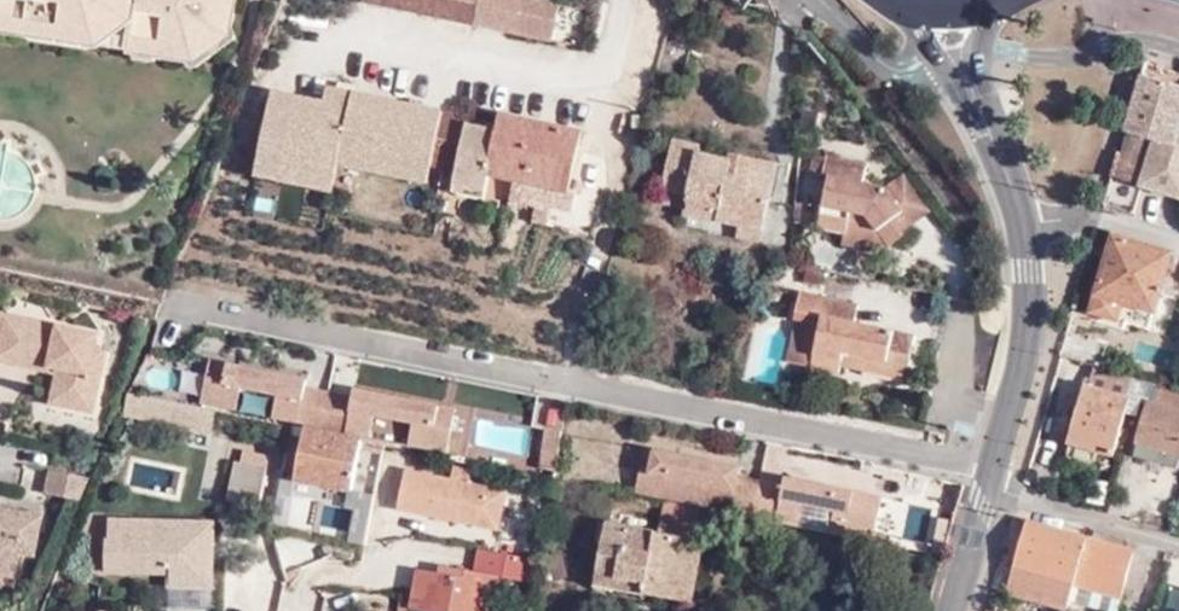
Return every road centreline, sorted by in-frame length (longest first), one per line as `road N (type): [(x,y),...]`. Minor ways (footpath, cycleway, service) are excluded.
road 1 (residential): [(0,278),(990,493)]
road 2 (tertiary): [(975,101),(1017,197),(1027,272),(1026,341),(990,493)]
road 3 (tertiary): [(901,0),(975,101)]
road 4 (tertiary): [(990,493),(957,610)]

